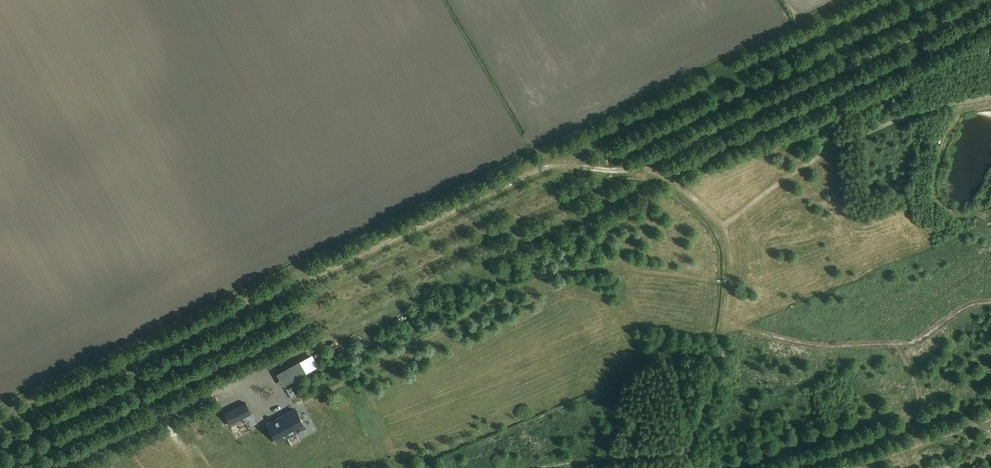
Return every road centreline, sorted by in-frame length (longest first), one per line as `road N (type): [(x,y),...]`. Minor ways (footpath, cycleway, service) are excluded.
road 1 (track): [(989,0),(645,165),(539,169),(0,427)]
road 2 (track): [(53,467),(660,175)]
road 3 (track): [(693,467),(689,450),(726,326),(729,242),(685,190),(645,165)]
road 4 (track): [(723,227),(779,183),(874,130),(990,97)]
road 5 (track): [(858,467),(990,420)]

